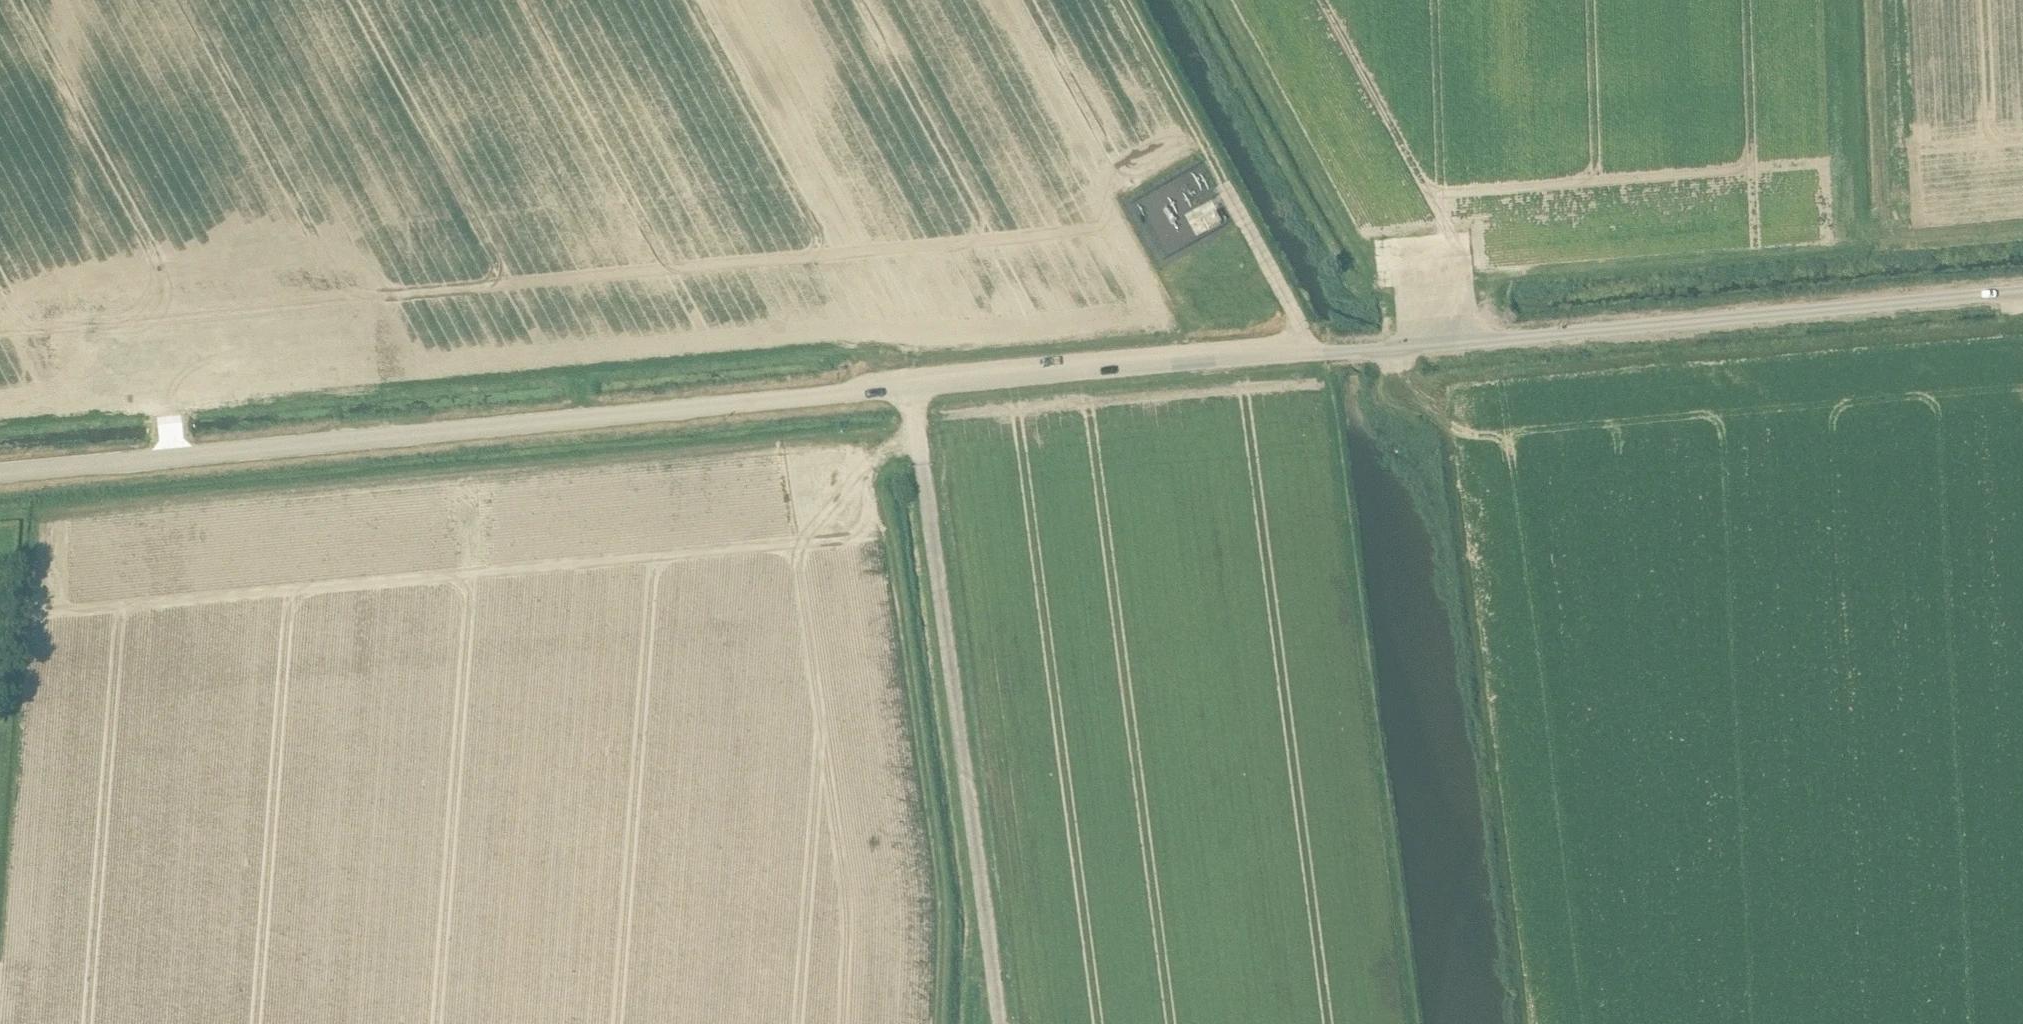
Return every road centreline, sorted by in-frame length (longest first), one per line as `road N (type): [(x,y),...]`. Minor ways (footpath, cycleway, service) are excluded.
road 1 (unclassified): [(0,473),(2022,291)]
road 2 (track): [(1304,352),(1293,312),(1124,0)]

